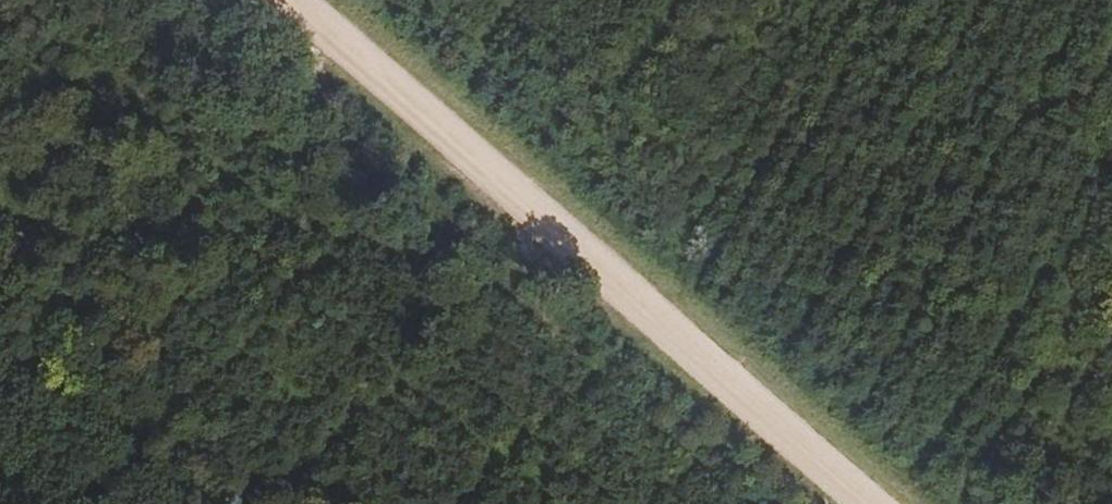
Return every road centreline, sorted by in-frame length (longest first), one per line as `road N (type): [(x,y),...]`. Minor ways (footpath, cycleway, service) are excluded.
road 1 (track): [(283,0),(869,503)]

